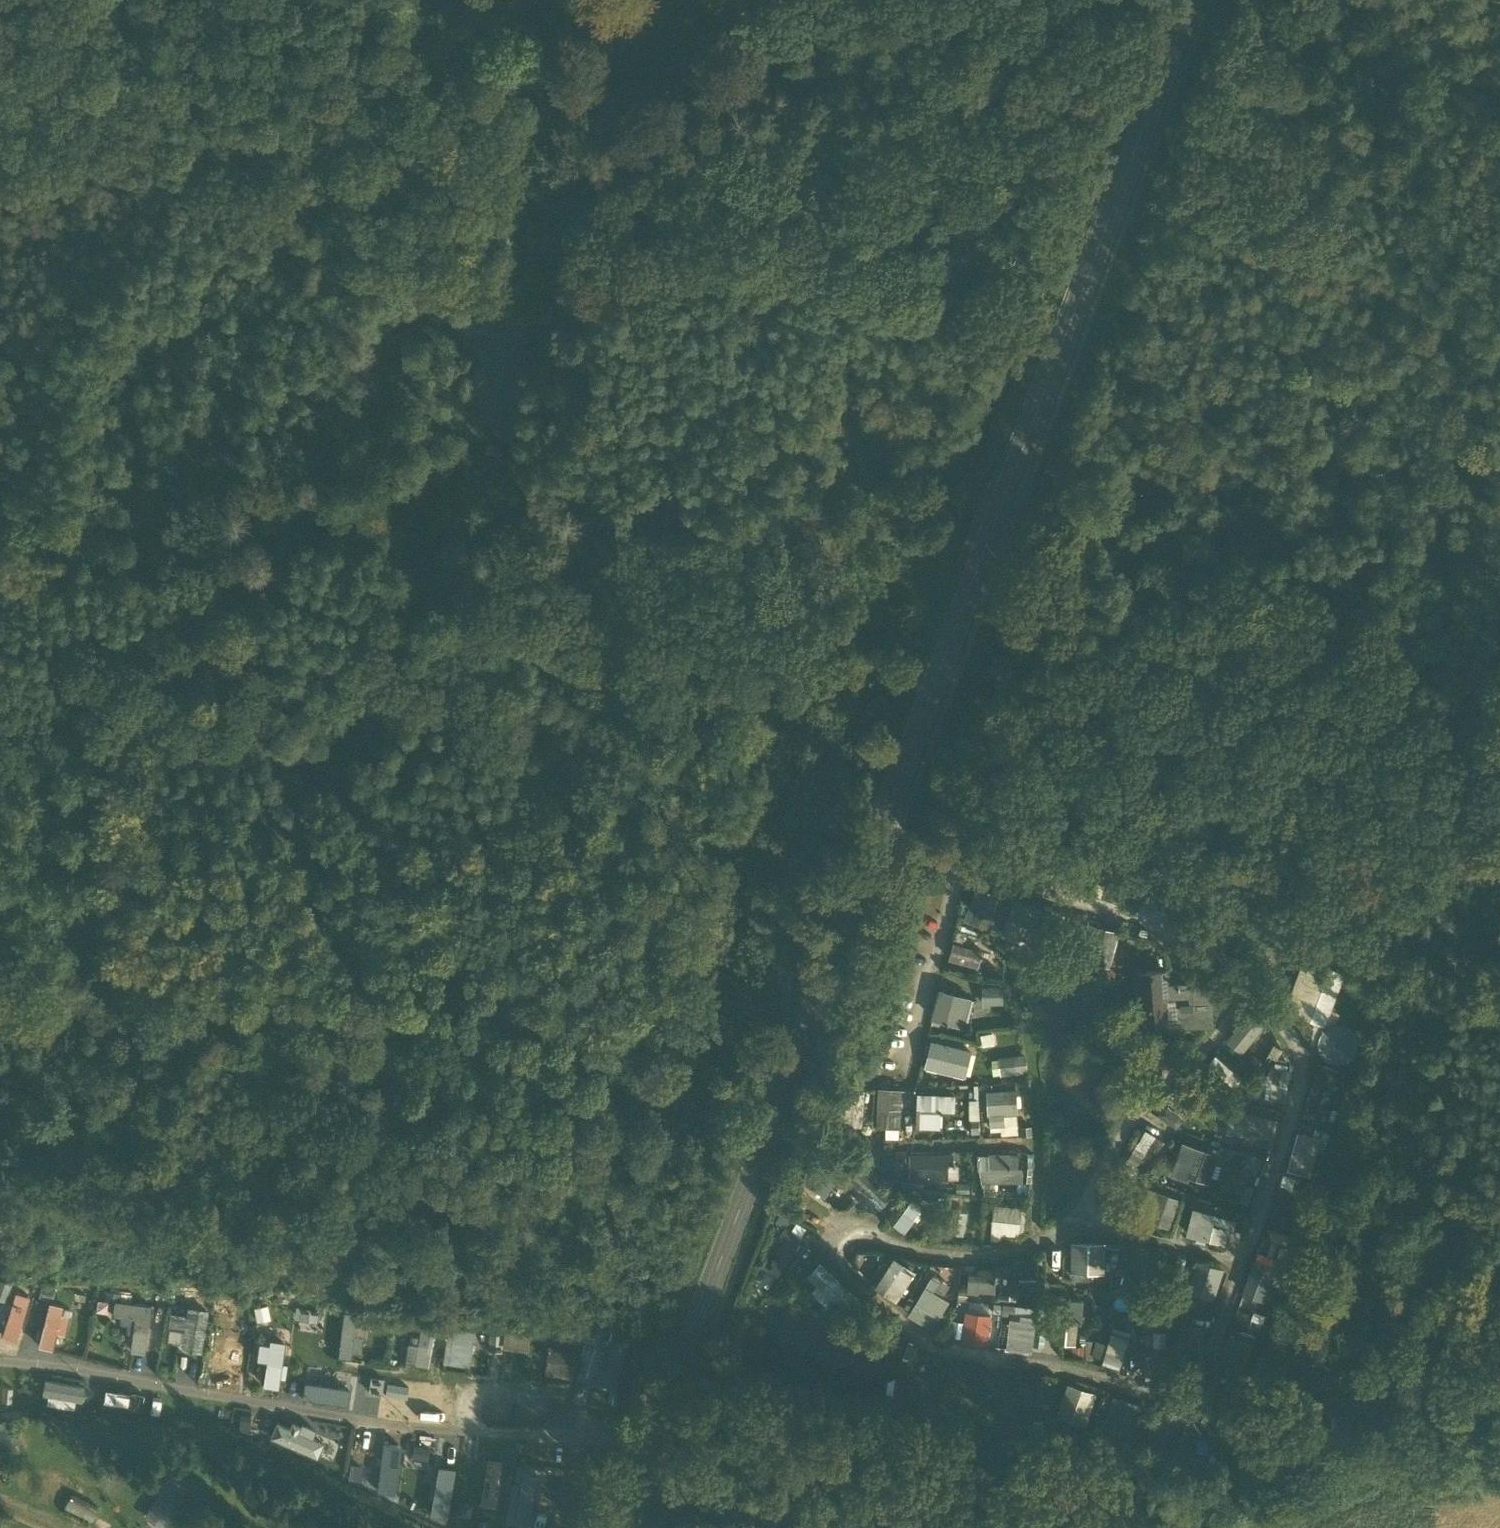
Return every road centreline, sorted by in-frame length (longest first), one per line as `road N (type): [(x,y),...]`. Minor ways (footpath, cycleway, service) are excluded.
road 1 (secondary): [(616,1527),(1191,0)]
road 2 (track): [(777,1106),(740,1095),(601,1112),(563,1101),(457,1042),(312,1017),(112,1040),(61,624),(58,509)]
road 3 (track): [(61,624),(152,616),(234,588),(283,590),(399,630),(529,638),(560,650),(662,721),(701,783),(718,871),(713,917),(634,1043),(634,1112)]
road 4 (track): [(1488,712),(1196,1527)]
road 5 (track): [(651,1447),(596,1435),(446,1433),(0,1364)]
road 6 (track): [(1240,1527),(1355,1508),(1435,1415)]

